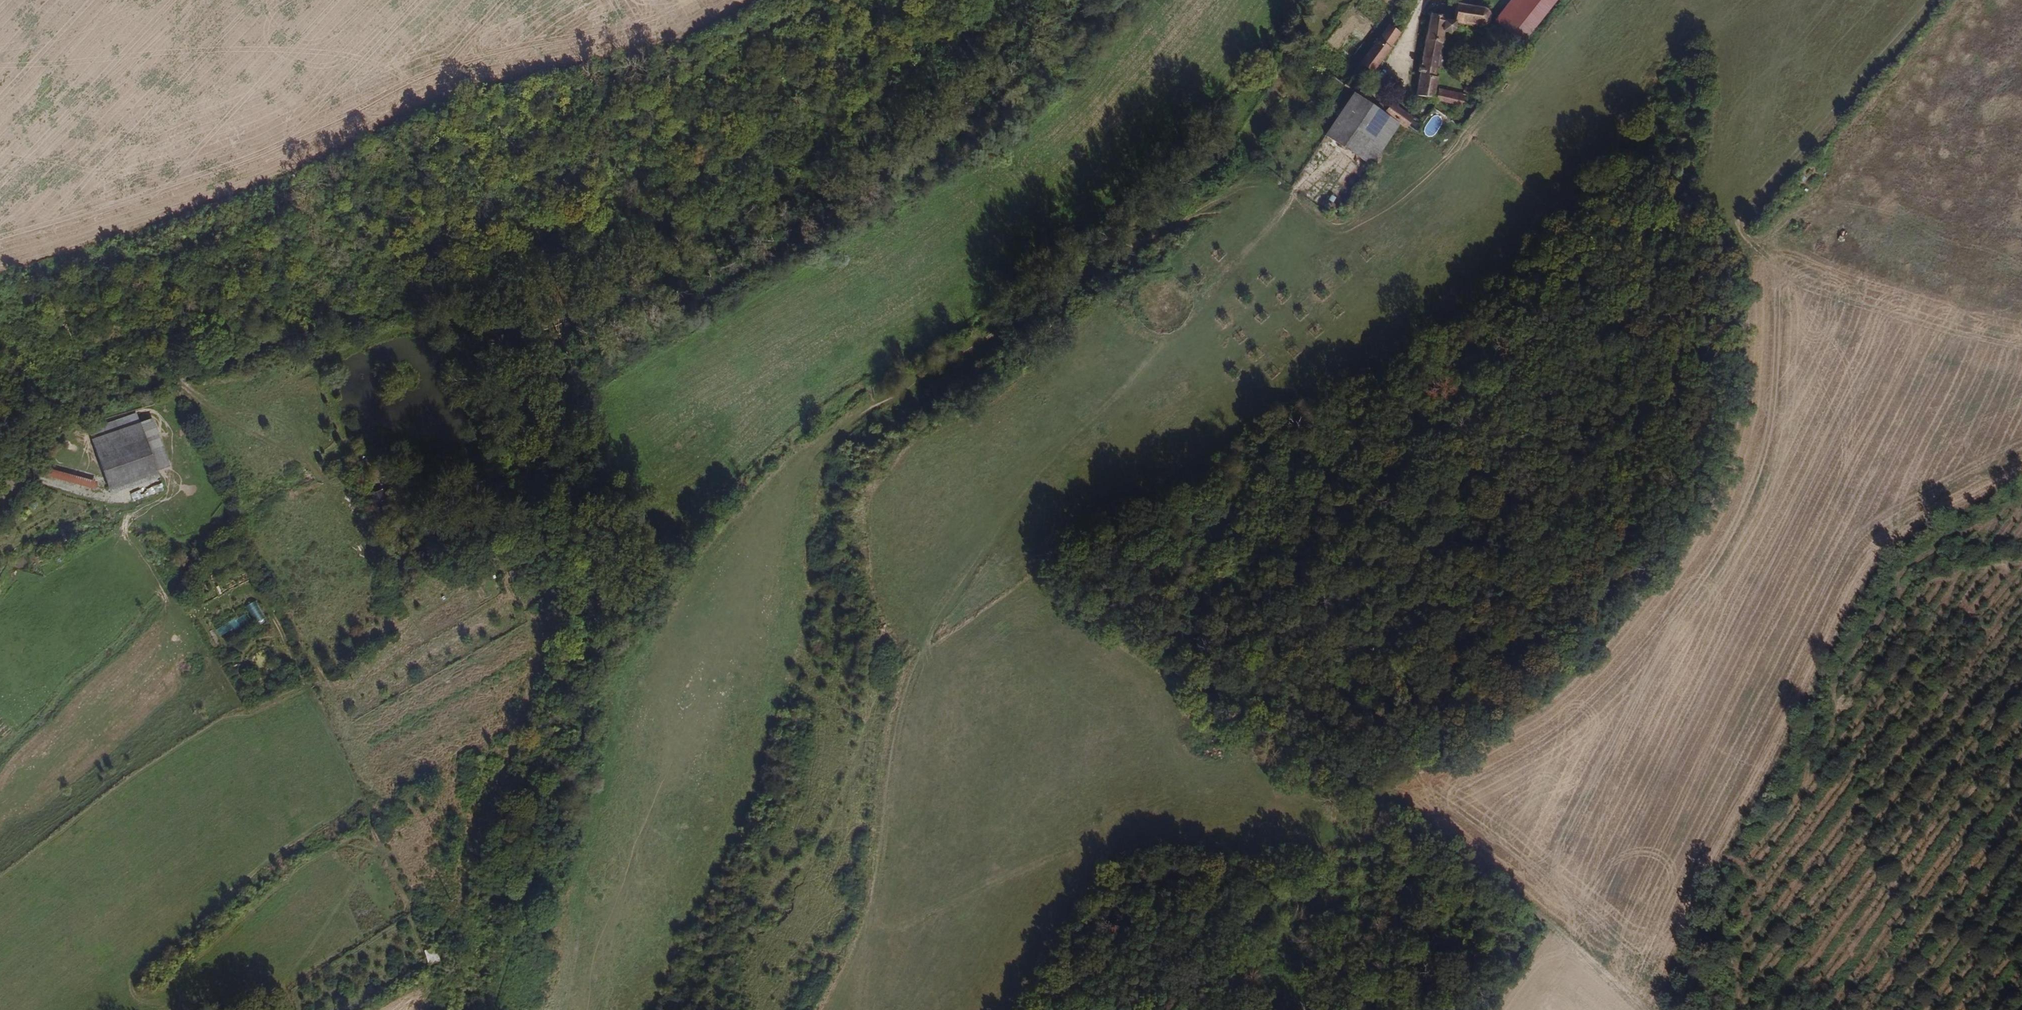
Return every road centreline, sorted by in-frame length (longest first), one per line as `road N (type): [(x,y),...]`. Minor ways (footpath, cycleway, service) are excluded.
road 1 (track): [(0,503),(71,412),(646,233),(846,155),(948,85),(1044,0)]
road 2 (track): [(493,1009),(567,746),(610,654),(549,555),(441,295)]
road 3 (track): [(1424,838),(1552,927),(1645,1009)]

